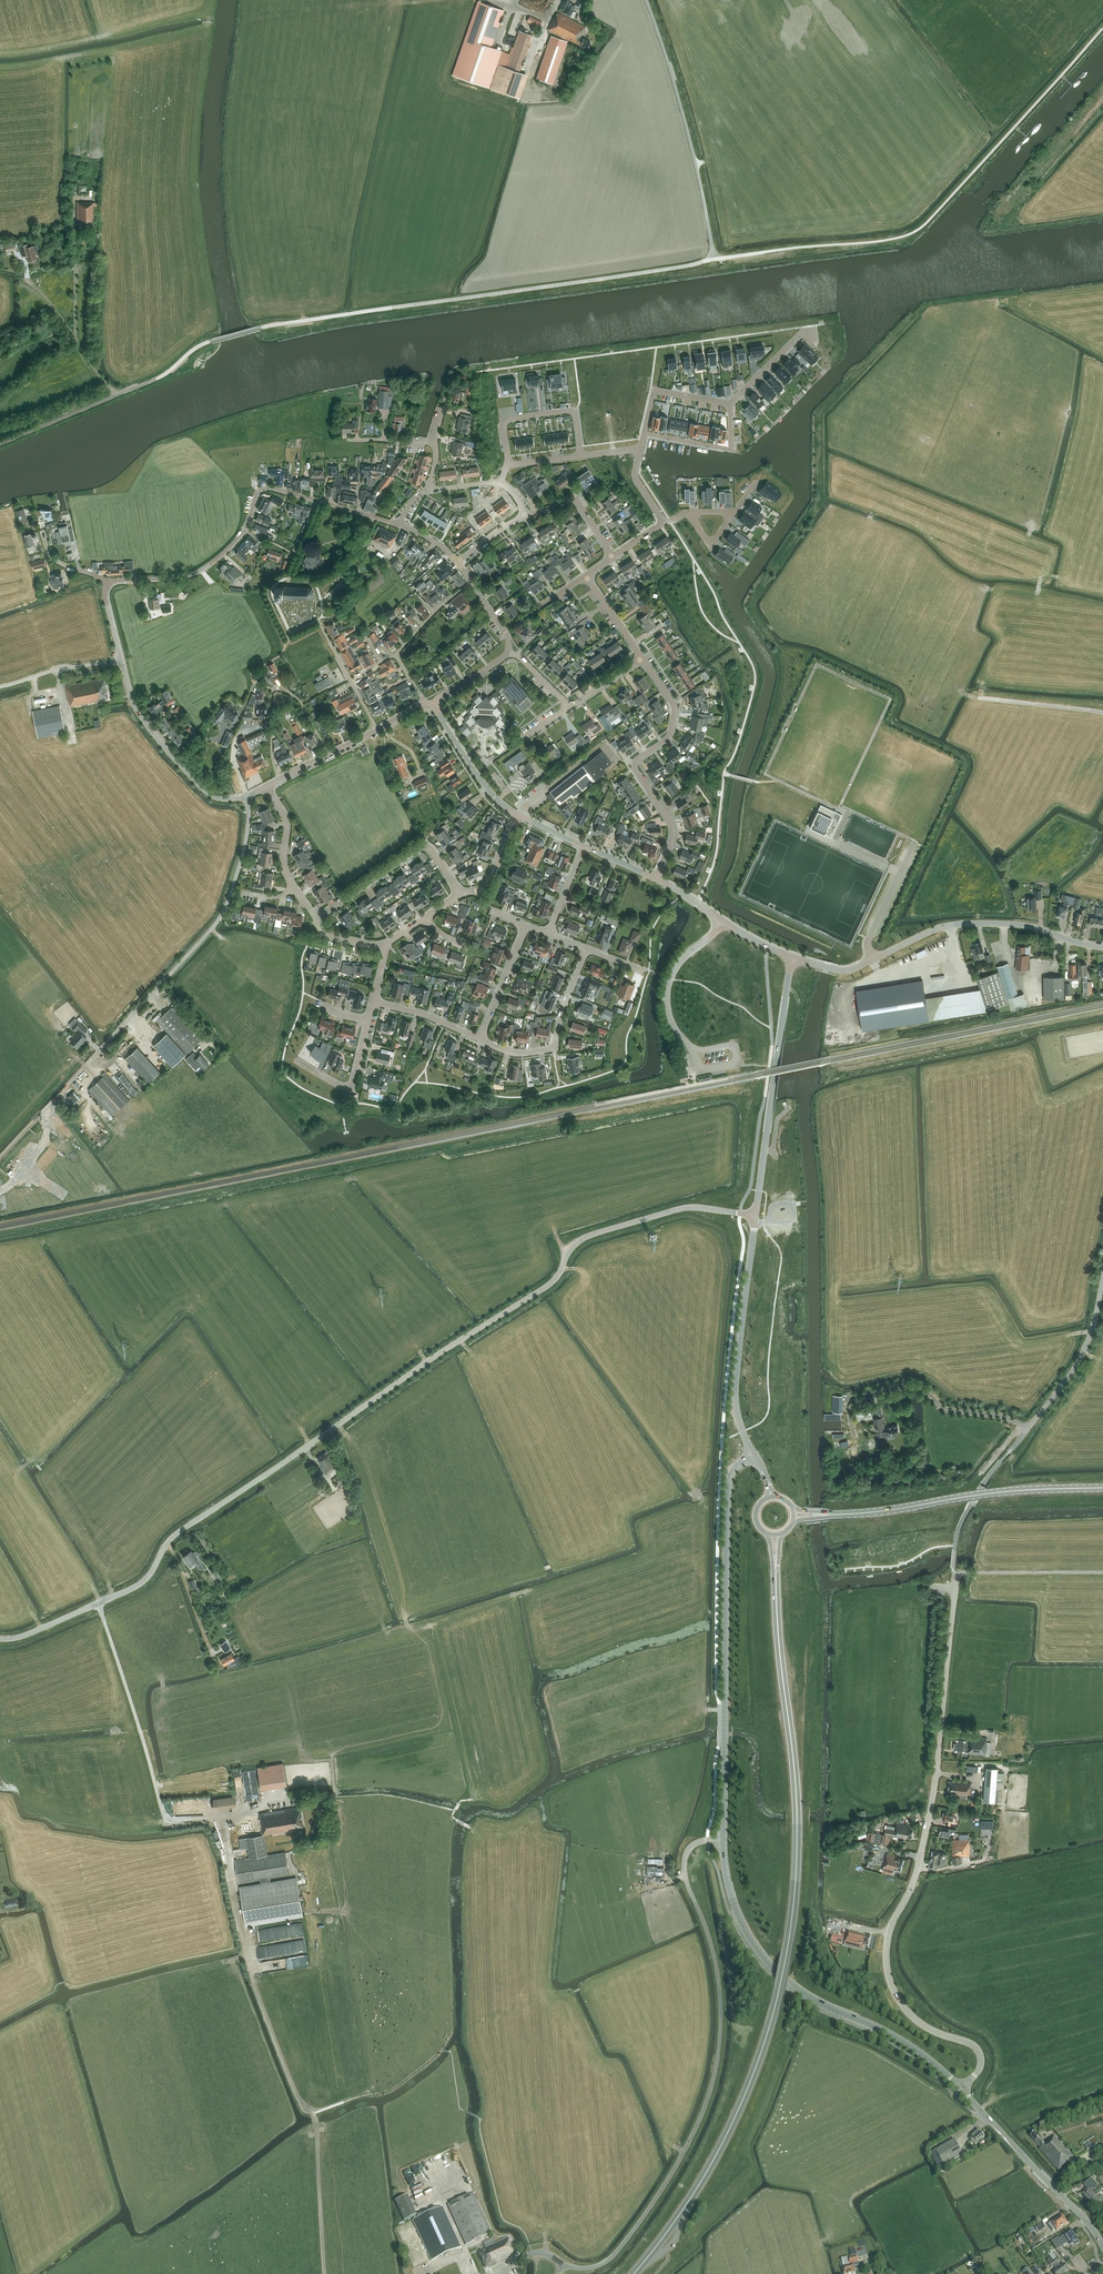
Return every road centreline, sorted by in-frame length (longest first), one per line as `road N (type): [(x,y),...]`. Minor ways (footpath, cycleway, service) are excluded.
road 1 (tertiary): [(0,1639),(140,1584),(177,1534),(545,1288),(582,1239),(683,1208),(756,1216)]
road 2 (unclassified): [(119,394),(164,375),(202,344),(269,326),(714,259)]
road 3 (unclassified): [(522,2256),(543,2253),(579,2268),(605,2262),(648,2210),(695,2130),(714,2074),(721,2009),(685,1859),(695,1844),(723,1840)]
road 4 (unclassified): [(965,2085),(979,2070),(978,2051),(909,2013),(891,1984),(886,1952),(917,1871),(934,1792),(958,1574)]
road 5 (trunk): [(633,2273),(712,2163),(768,2032),(793,1910),(794,1769)]
road 6 (secondary): [(723,1840),(729,1481),(755,1455)]
road 7 (secondary): [(965,2085),(776,1970),(735,1908),(723,1840)]
road 8 (unclassified): [(67,1086),(222,915),(245,845),(247,796)]
road 9 (residential): [(110,583),(201,570),(241,534),(265,488),(399,525)]
road 10 (track): [(249,1955),(299,2100),(316,2123),(324,2273)]
road 11 (tertiary): [(792,957),(849,970),(935,929),(968,923),(1032,927),(1102,947)]
road 12 (trunk): [(831,1515),(1003,1491),(1102,1488)]
road 13 (unclassified): [(714,259),(687,128),(646,0)]
road 14 (track): [(0,2037),(75,2004),(249,1955)]
road 15 (tertiary): [(756,1216),(792,957)]
road 16 (residential): [(655,878),(673,828),(635,766),(669,736),(675,709),(642,658)]
road 17 (tertiary): [(755,1455),(735,1391),(756,1216)]
road 18 (track): [(287,1855),(337,1837),(337,1796),(401,1797),(455,1811),(452,1817),(471,1828)]
road 19 (secondary): [(1102,2246),(965,2085)]
road 20 (unclassified): [(247,796),(212,796),(171,755),(133,704),(121,660)]
road 21 (unclassified): [(1009,1452),(1074,1368),(1102,1279)]
road 22 (trunk): [(775,1573),(794,1769)]
road 23 (residential): [(315,919),(421,846),(461,895)]
road 24 (residential): [(509,465),(503,420),(574,410),(580,456)]
road 25 (unclassified): [(726,923),(681,961),(668,989),(671,1020),(696,1052)]
road 26 (tertiary): [(518,814),(477,774),(435,705)]
road 27 (residential): [(730,404),(655,390),(641,448)]
road 28 (unclassified): [(119,394),(0,444)]
road 29 (unclassified): [(0,687),(121,660)]
road 30 (residential): [(480,1040),(526,925)]
road 31 (track): [(979,698),(1102,712)]

